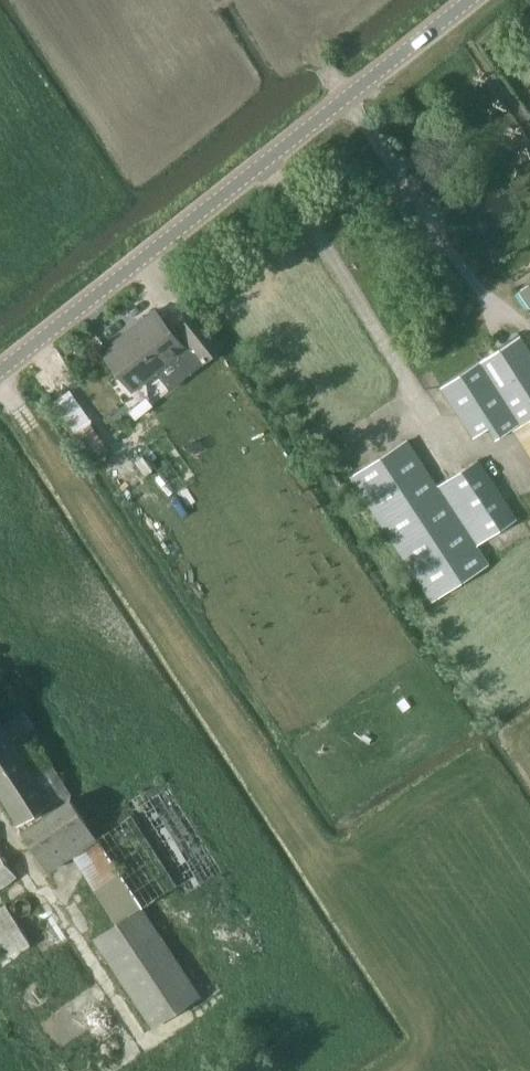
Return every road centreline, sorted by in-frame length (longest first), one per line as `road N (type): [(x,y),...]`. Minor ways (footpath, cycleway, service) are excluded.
road 1 (unclassified): [(0,372),(471,0)]
road 2 (track): [(1,829),(146,1043),(147,1070)]

